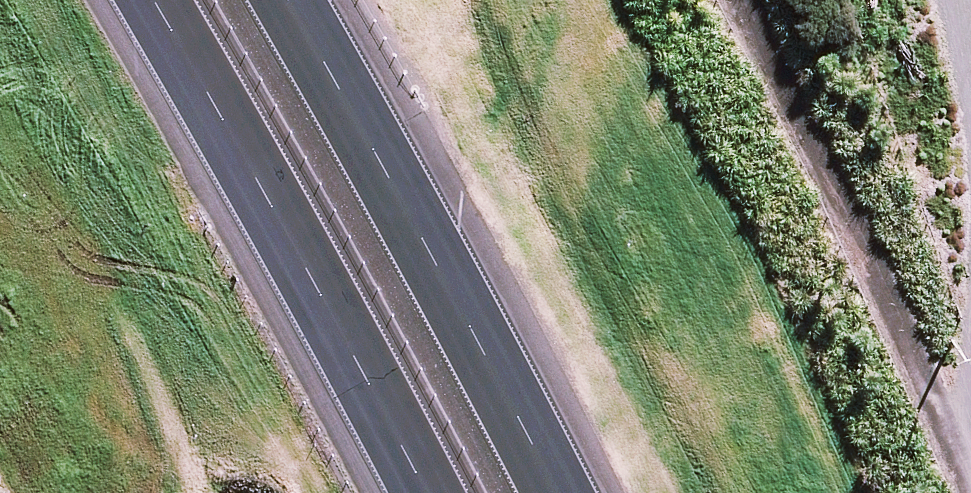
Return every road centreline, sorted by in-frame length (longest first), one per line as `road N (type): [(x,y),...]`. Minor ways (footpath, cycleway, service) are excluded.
road 1 (motorway): [(288,0),(556,492)]
road 2 (motorway): [(431,492),(165,0)]
road 3 (motorway): [(492,0),(711,492)]

